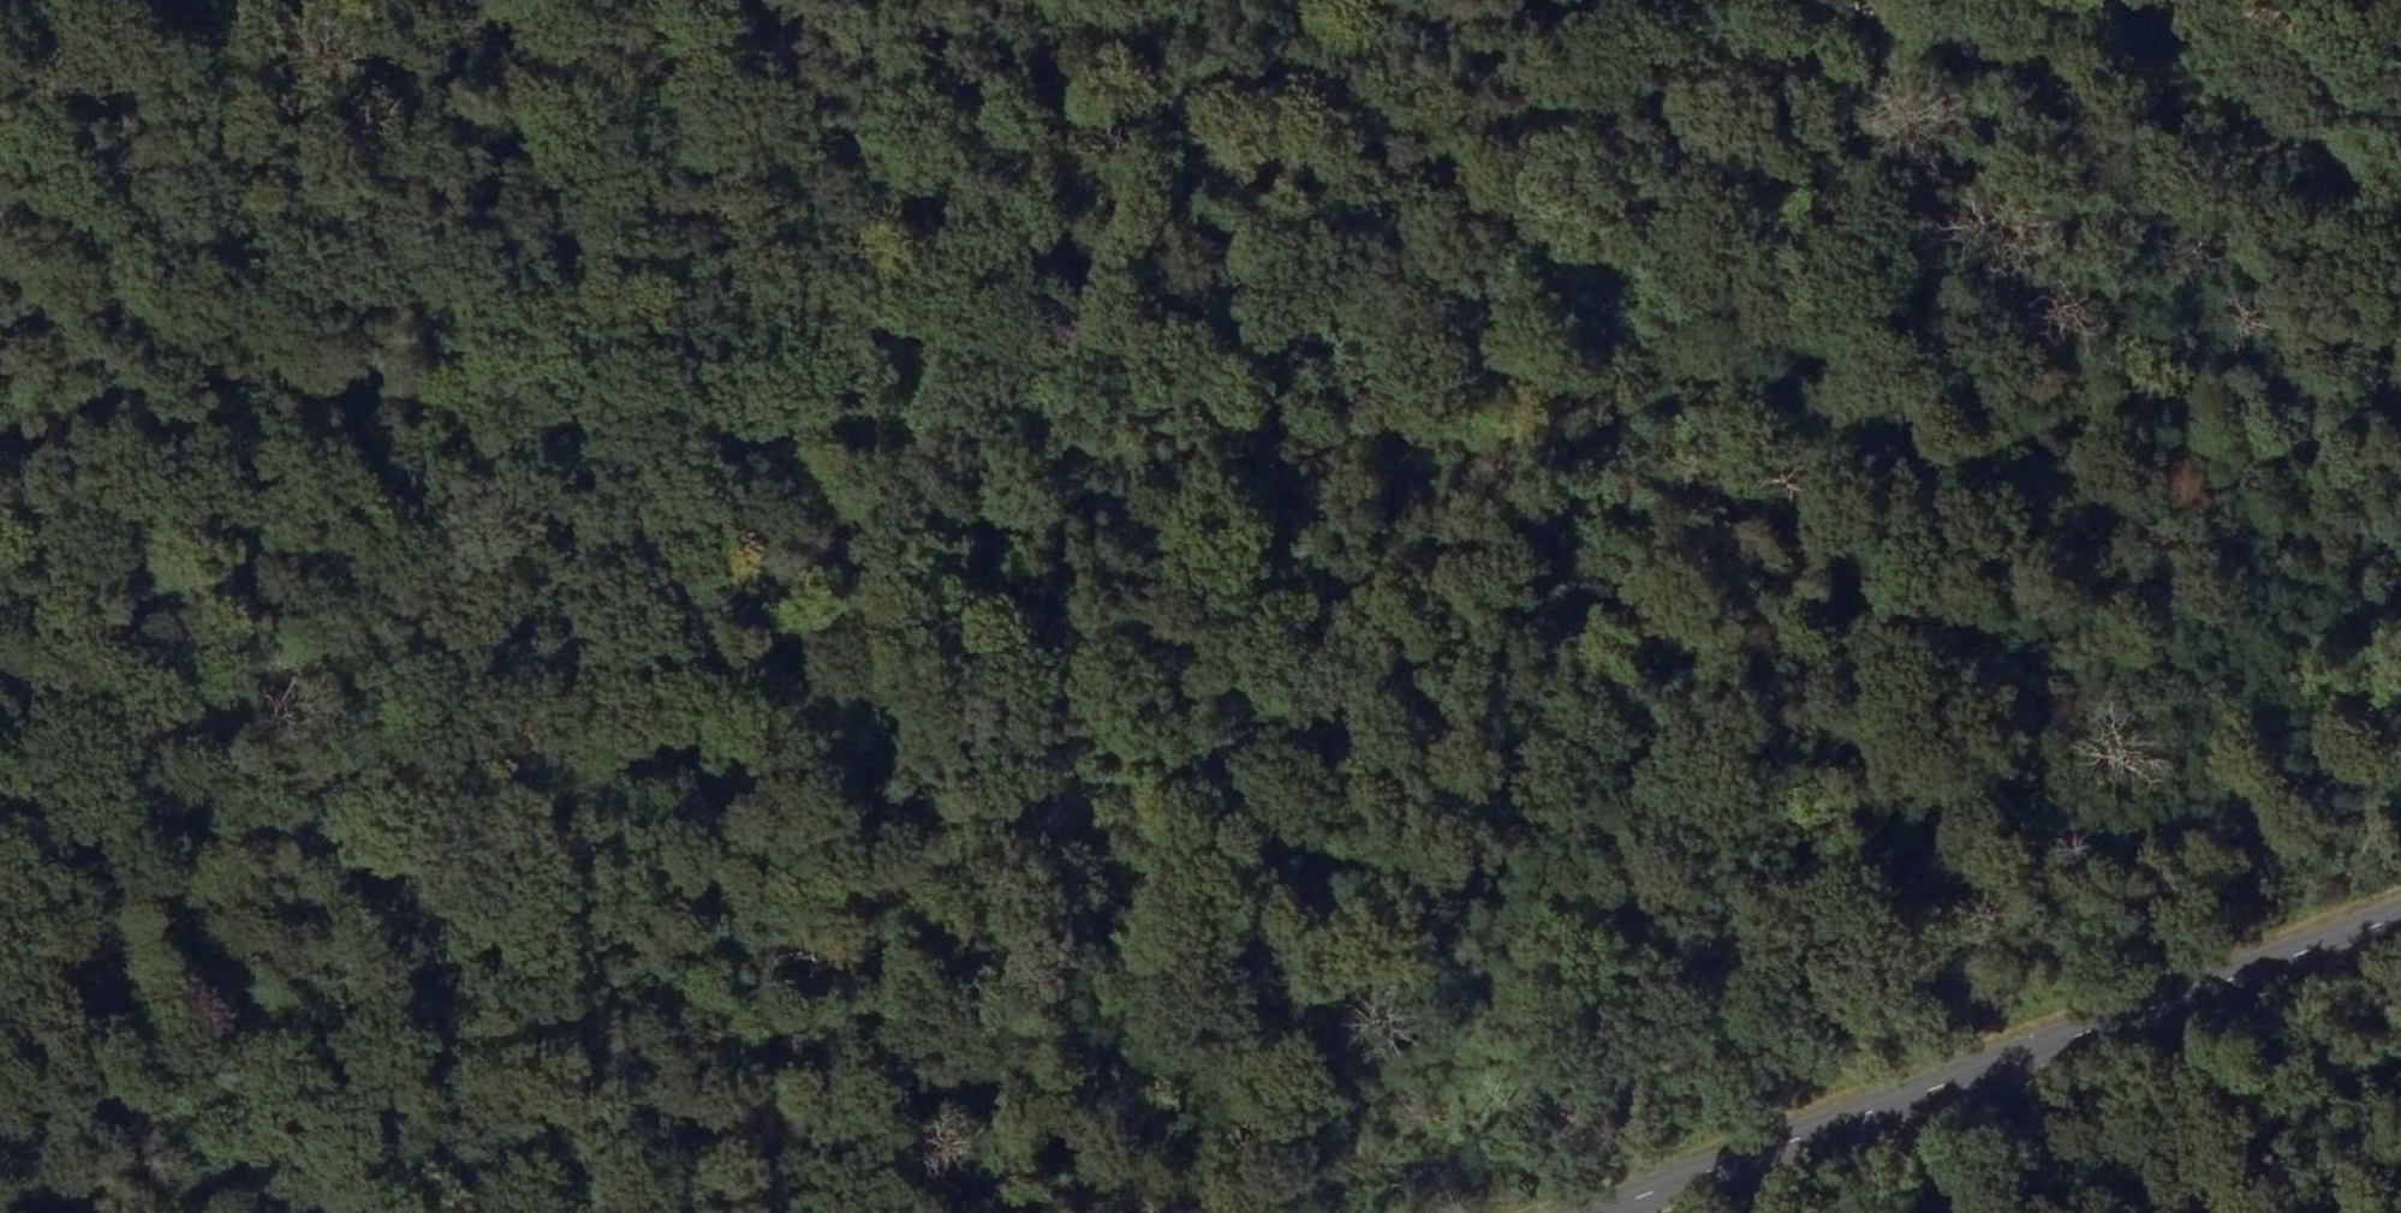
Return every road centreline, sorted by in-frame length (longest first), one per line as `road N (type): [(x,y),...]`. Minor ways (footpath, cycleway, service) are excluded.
road 1 (secondary): [(1595,1212),(2400,916)]
road 2 (track): [(2400,214),(1780,0)]

